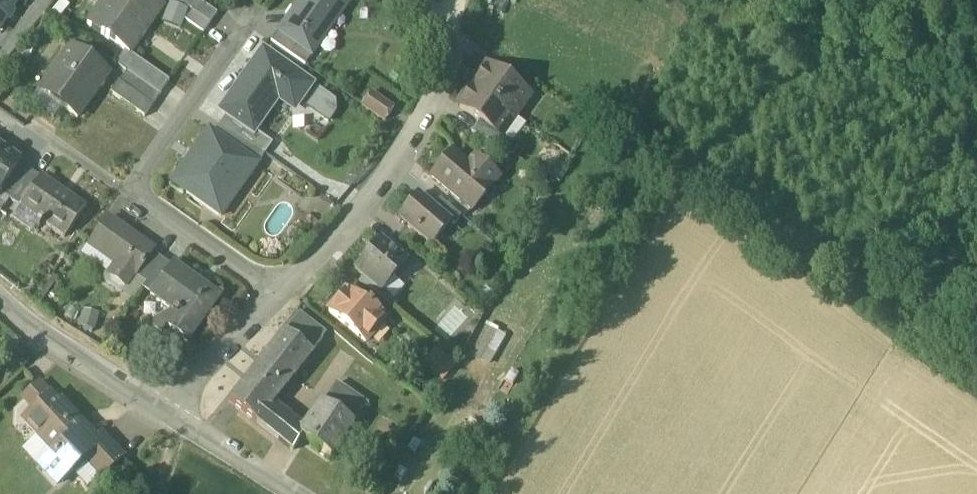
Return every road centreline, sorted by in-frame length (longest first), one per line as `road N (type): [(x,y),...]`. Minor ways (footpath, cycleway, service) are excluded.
road 1 (residential): [(276,294),(343,228),(414,134),(461,26)]
road 2 (residential): [(146,203),(266,29)]
road 3 (secondary): [(0,300),(165,413)]
road 4 (residential): [(165,413),(276,294)]
road 5 (residential): [(276,294),(146,203)]
road 6 (secondary): [(165,413),(294,493)]
road 7 (residential): [(146,203),(32,126)]

